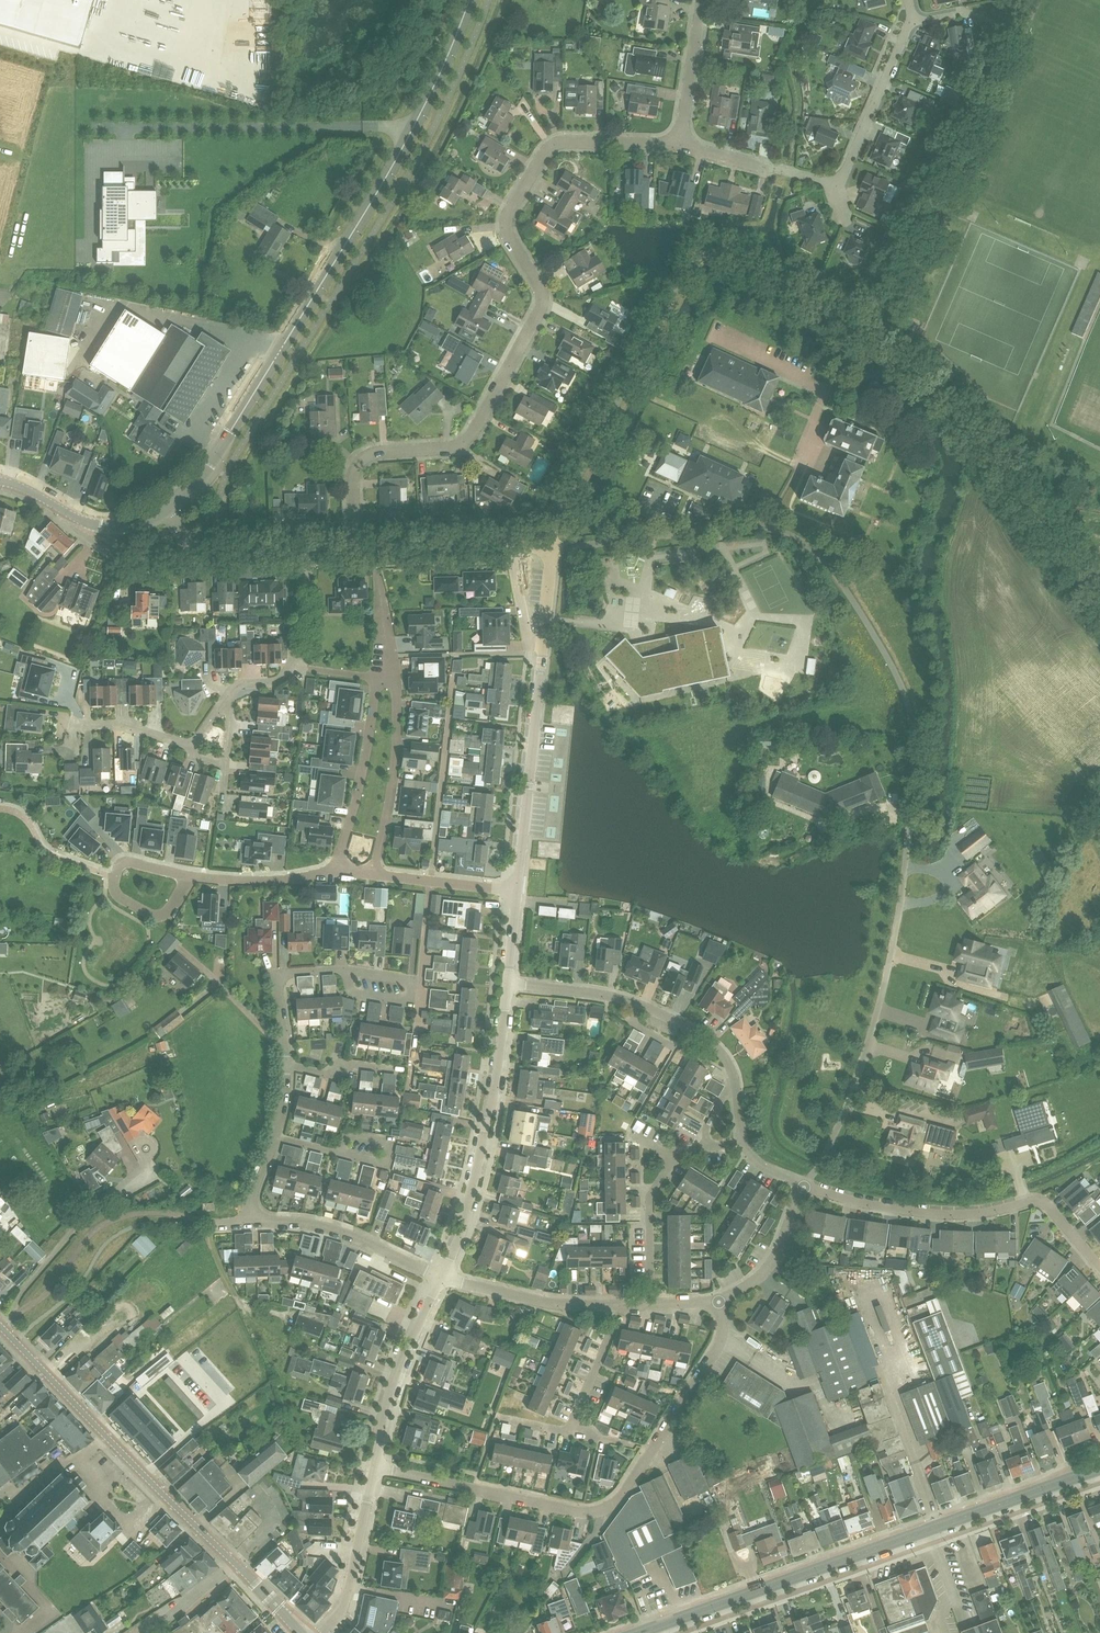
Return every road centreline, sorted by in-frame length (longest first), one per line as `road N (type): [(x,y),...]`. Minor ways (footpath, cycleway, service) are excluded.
road 1 (residential): [(807,1186),(849,1101),(895,936),(913,741),(902,686),(832,570),(789,534),(715,527),(551,546)]
road 2 (residential): [(352,548),(357,467),(376,454),(465,443),(542,309),(540,286),(507,224),(551,147),(678,145)]
road 3 (tertiary): [(167,508),(230,431),(369,205),(469,0)]
road 4 (residential): [(551,546),(569,493),(695,258),(725,253),(846,322),(877,322)]
road 5 (tertiary): [(639,1632),(1099,1467)]
road 6 (residential): [(372,1462),(579,1510),(608,1504),(653,1453),(721,1337),(717,1298)]
road 7 (tertiary): [(301,1632),(0,1325)]
road 8 (residential): [(1099,1268),(1041,1201),(942,1216),(876,1208),(807,1186)]
road 9 (residential): [(440,1274),(472,1186),(507,983)]
road 10 (residential): [(735,1091),(723,1054),(664,1015),(609,995),(507,983)]
road 11 (residential): [(516,890),(544,645)]
road 12 (residential): [(389,663),(377,677),(361,779),(334,872)]
road 13 (residential): [(389,663),(397,741),(371,877)]
road 14 (residential): [(430,882),(453,677)]
road 15 (residential): [(372,1462),(397,1369),(440,1274)]
road 16 (residential): [(440,1274),(317,1222),(251,1221)]
road 17 (residential): [(231,693),(242,683),(287,675),(311,551)]
road 18 (residential): [(322,1632),(344,1609),(372,1462)]
road 19 (residential): [(440,1274),(517,1294),(618,1302)]
road 20 (residential): [(839,186),(912,22)]
road 21 (residential): [(167,508),(199,552),(311,551)]
road 22 (residential): [(839,186),(678,145)]
road 23 (residential): [(646,1302),(648,1197),(685,1152)]
road 24 (residential): [(352,548),(511,546)]
road 25 (residential): [(284,1063),(281,975),(347,969)]
road 26 (residential): [(717,1298),(758,1280),(807,1186)]
road 27 (residential): [(678,145),(702,0)]
road 28 (residential): [(192,874),(334,872)]
road 29 (residential): [(569,1429),(618,1302)]
road 30 (residential): [(411,1070),(355,1064),(325,1074),(284,1063)]
road 31 (residential): [(192,745),(112,724),(72,724)]
road 32 (residential): [(113,877),(121,897),(154,917),(172,912),(192,874)]

